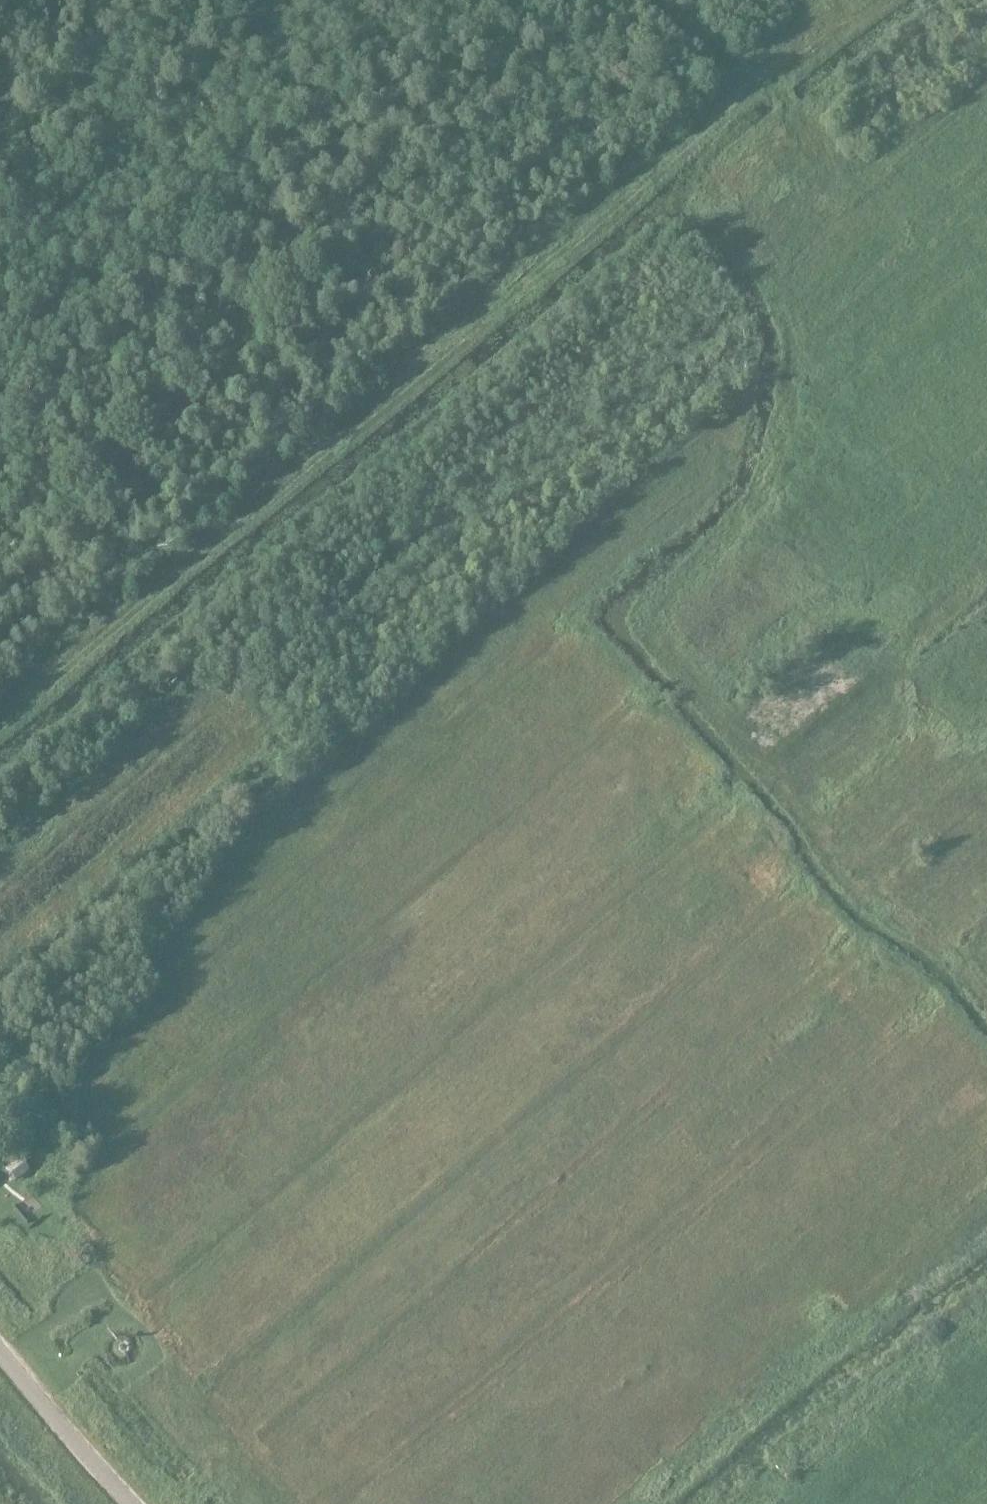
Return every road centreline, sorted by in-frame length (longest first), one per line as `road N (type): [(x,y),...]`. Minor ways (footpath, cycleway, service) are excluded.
road 1 (track): [(0,727),(862,0)]
road 2 (tertiary): [(130,1503),(0,1353)]

